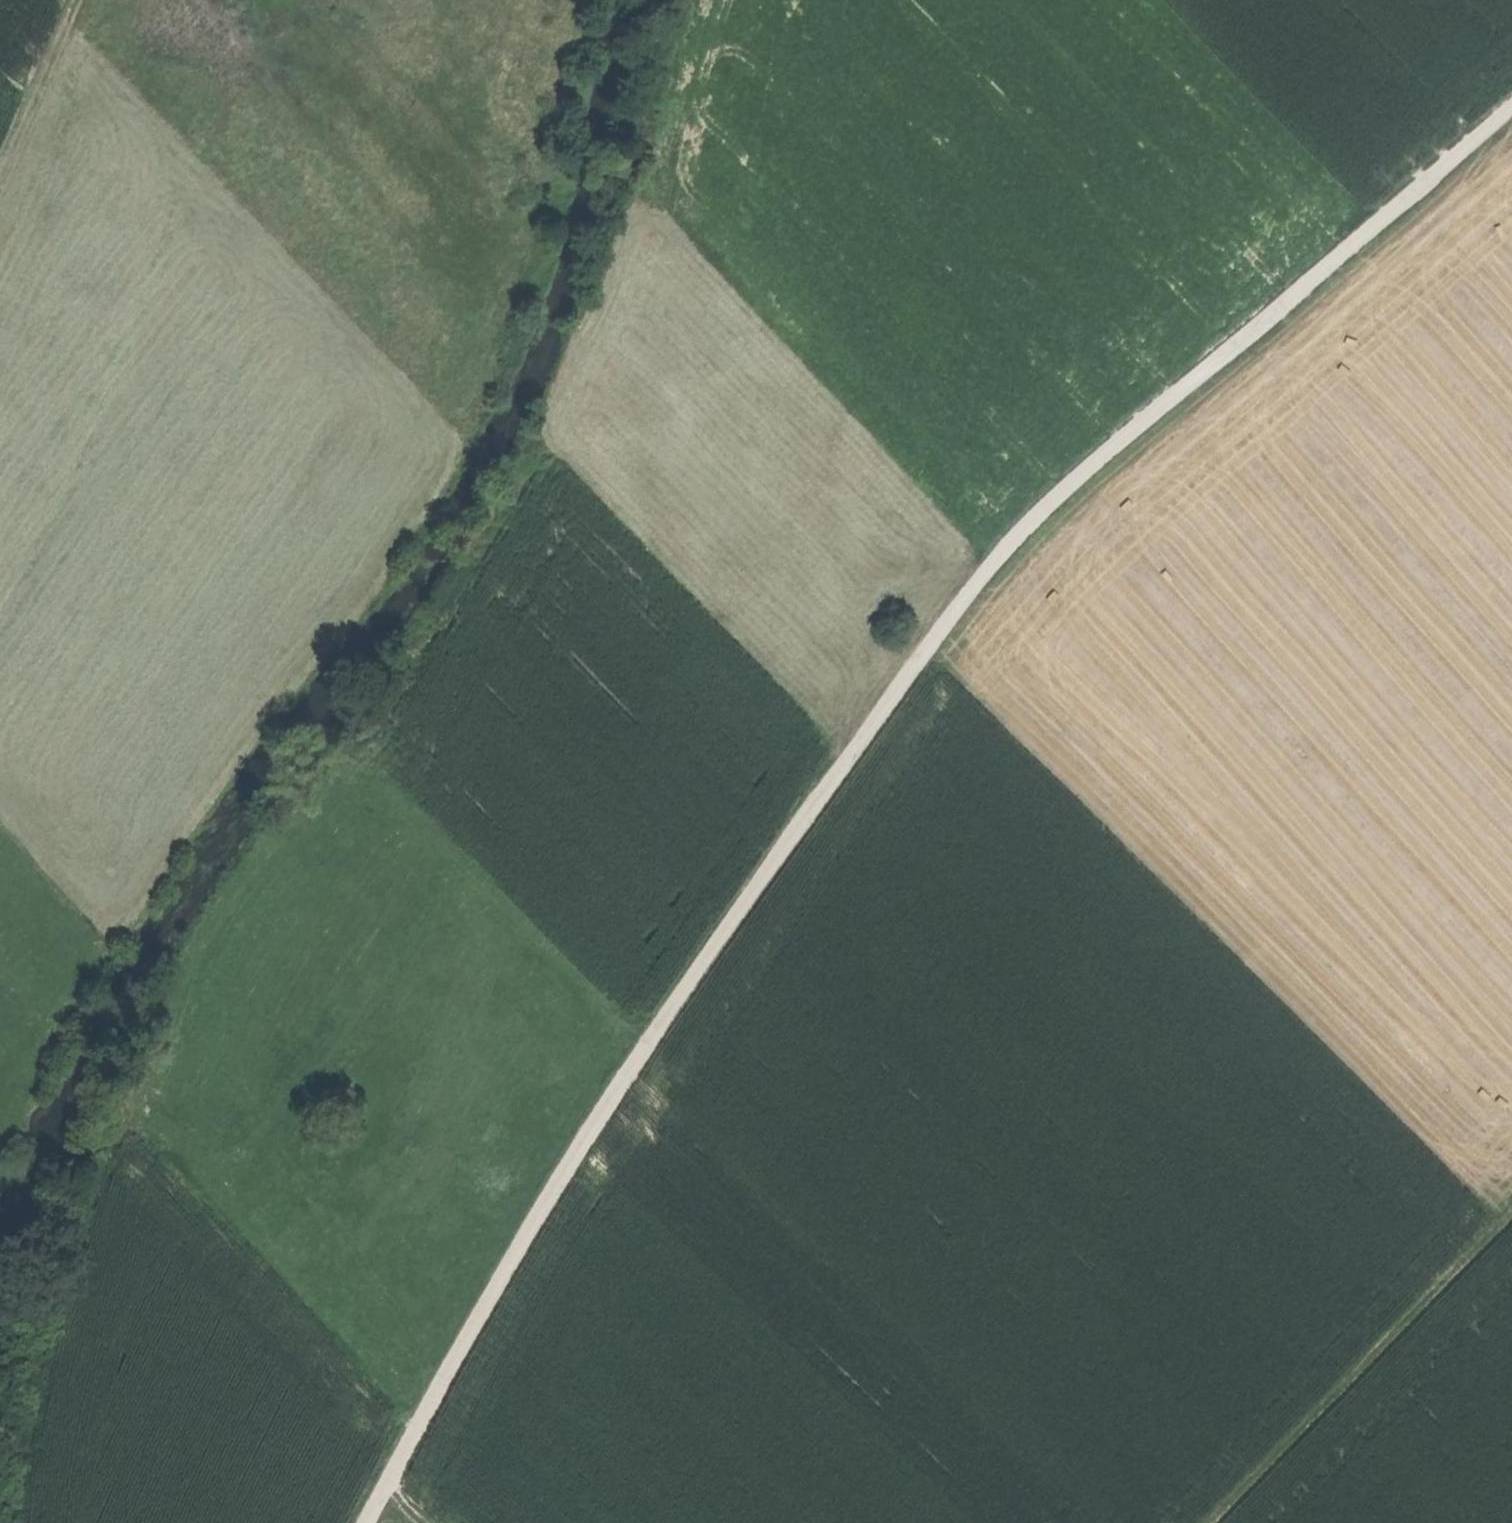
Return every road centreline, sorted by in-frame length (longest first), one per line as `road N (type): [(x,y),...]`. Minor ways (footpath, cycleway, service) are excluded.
road 1 (track): [(371,1522),(623,1086),(968,605),(1068,488),(1511,113)]
road 2 (track): [(1511,1223),(1220,1522)]

